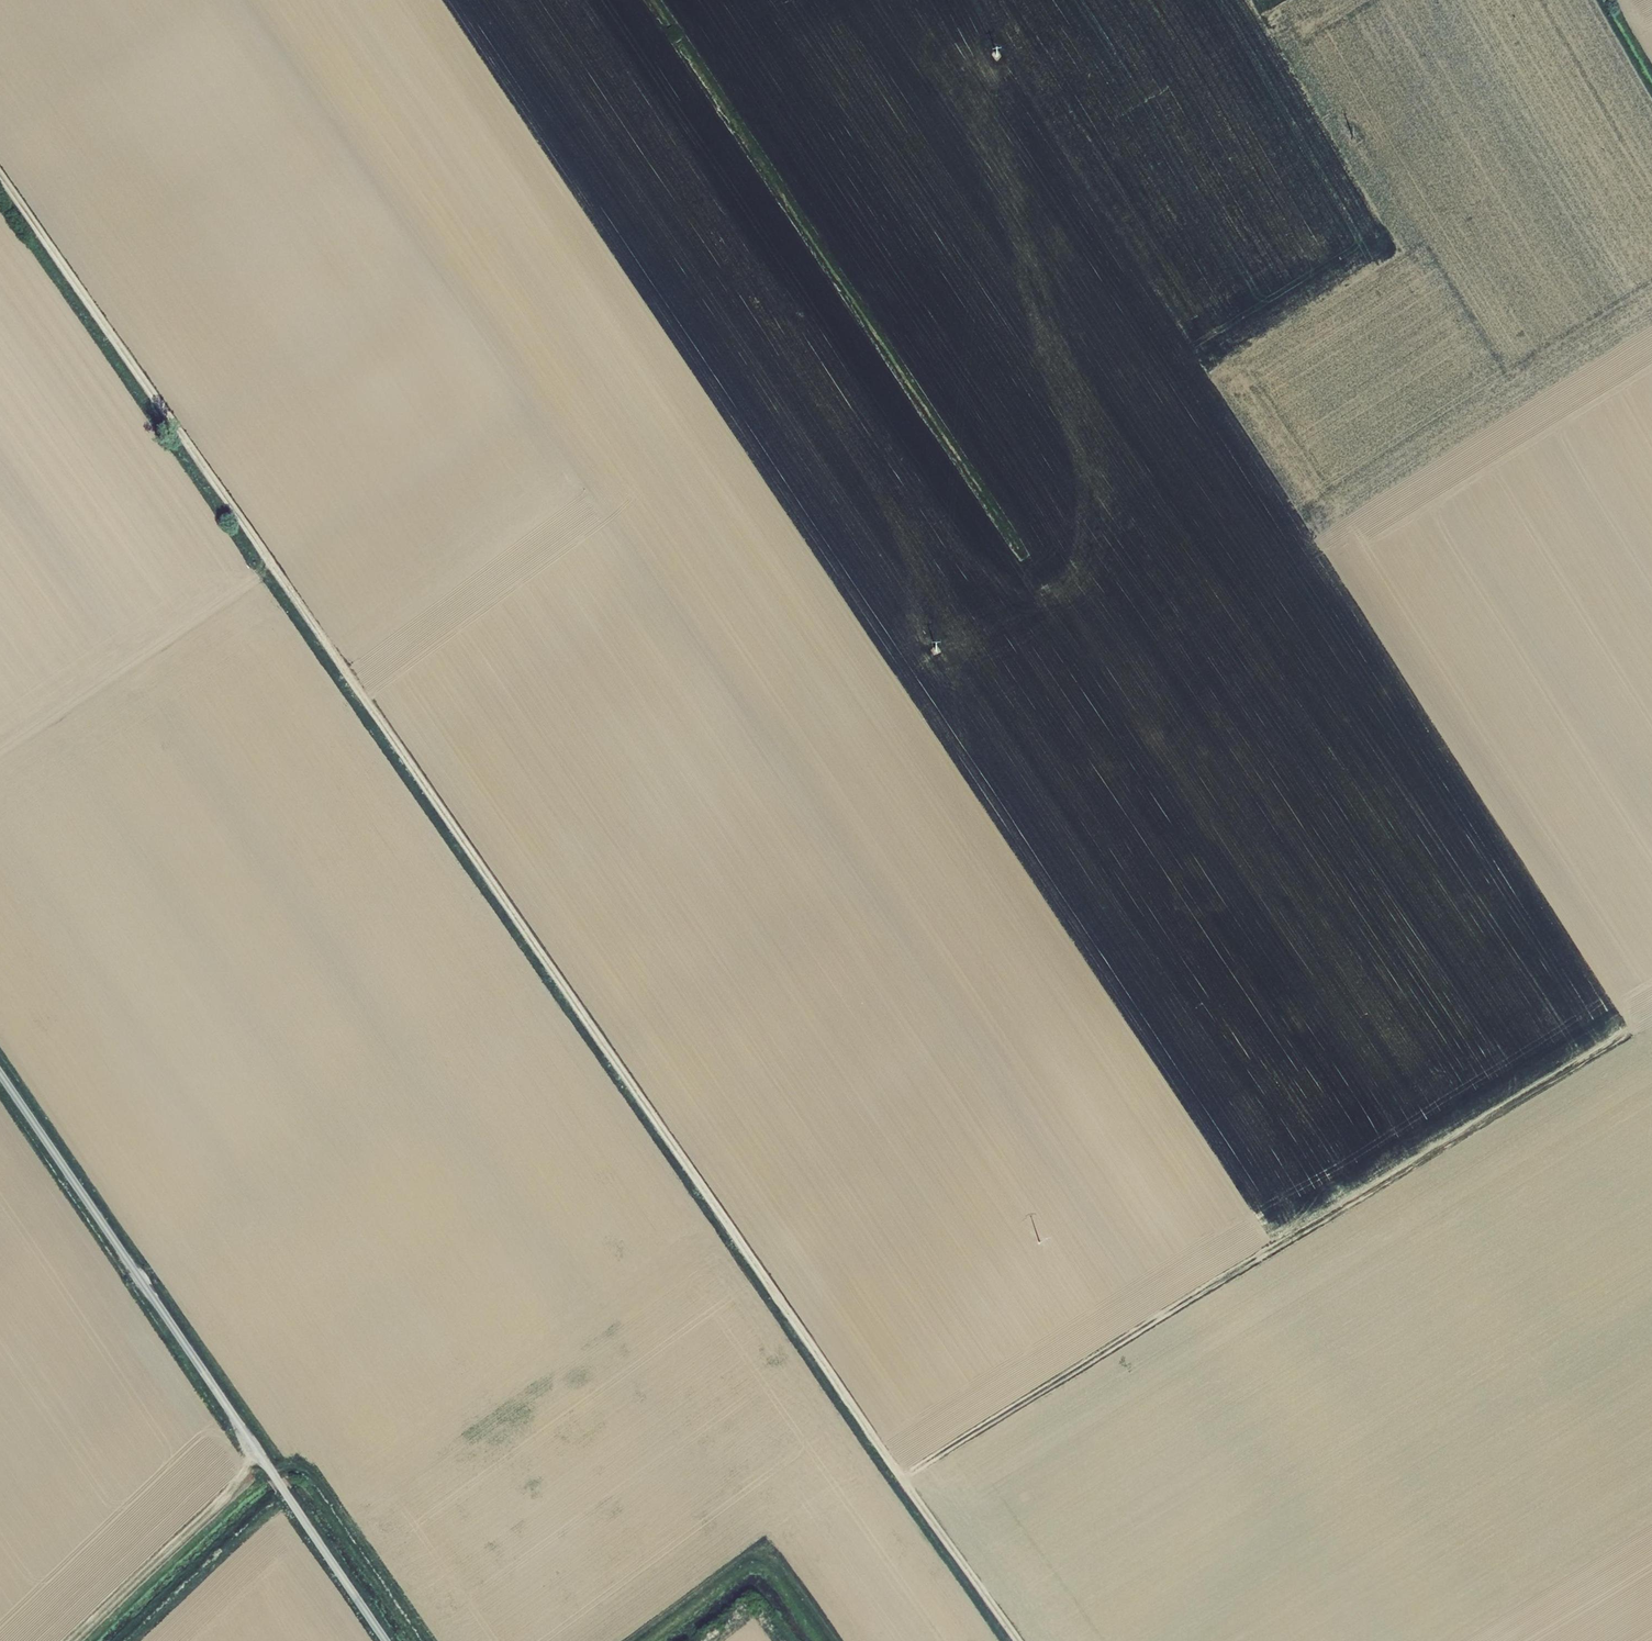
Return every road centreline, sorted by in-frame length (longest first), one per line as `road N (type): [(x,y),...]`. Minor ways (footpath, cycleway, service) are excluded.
road 1 (track): [(0,176),(1019,1640)]
road 2 (unclassified): [(0,1073),(385,1640)]
road 3 (track): [(255,1447),(224,1496),(150,1563)]

